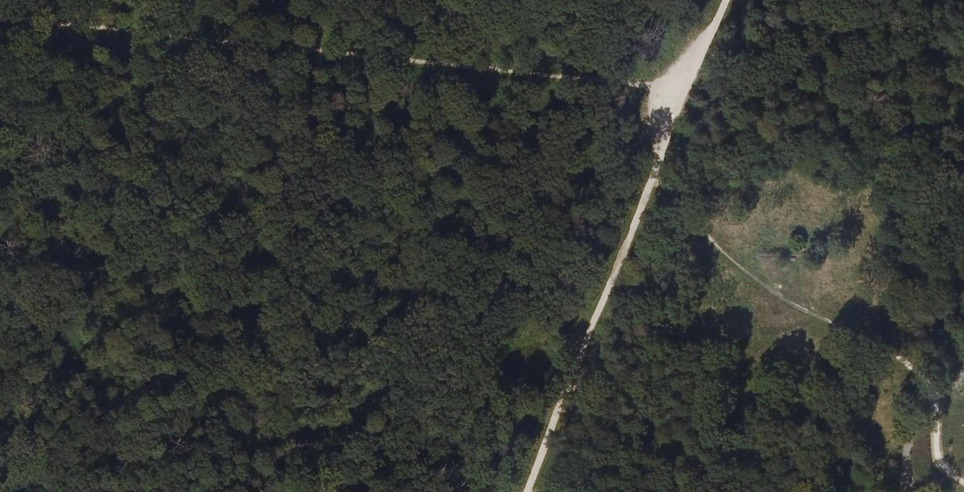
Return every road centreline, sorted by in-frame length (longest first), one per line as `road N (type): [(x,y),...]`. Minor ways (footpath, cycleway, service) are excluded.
road 1 (track): [(673,112),(0,16)]
road 2 (track): [(721,0),(542,480)]

